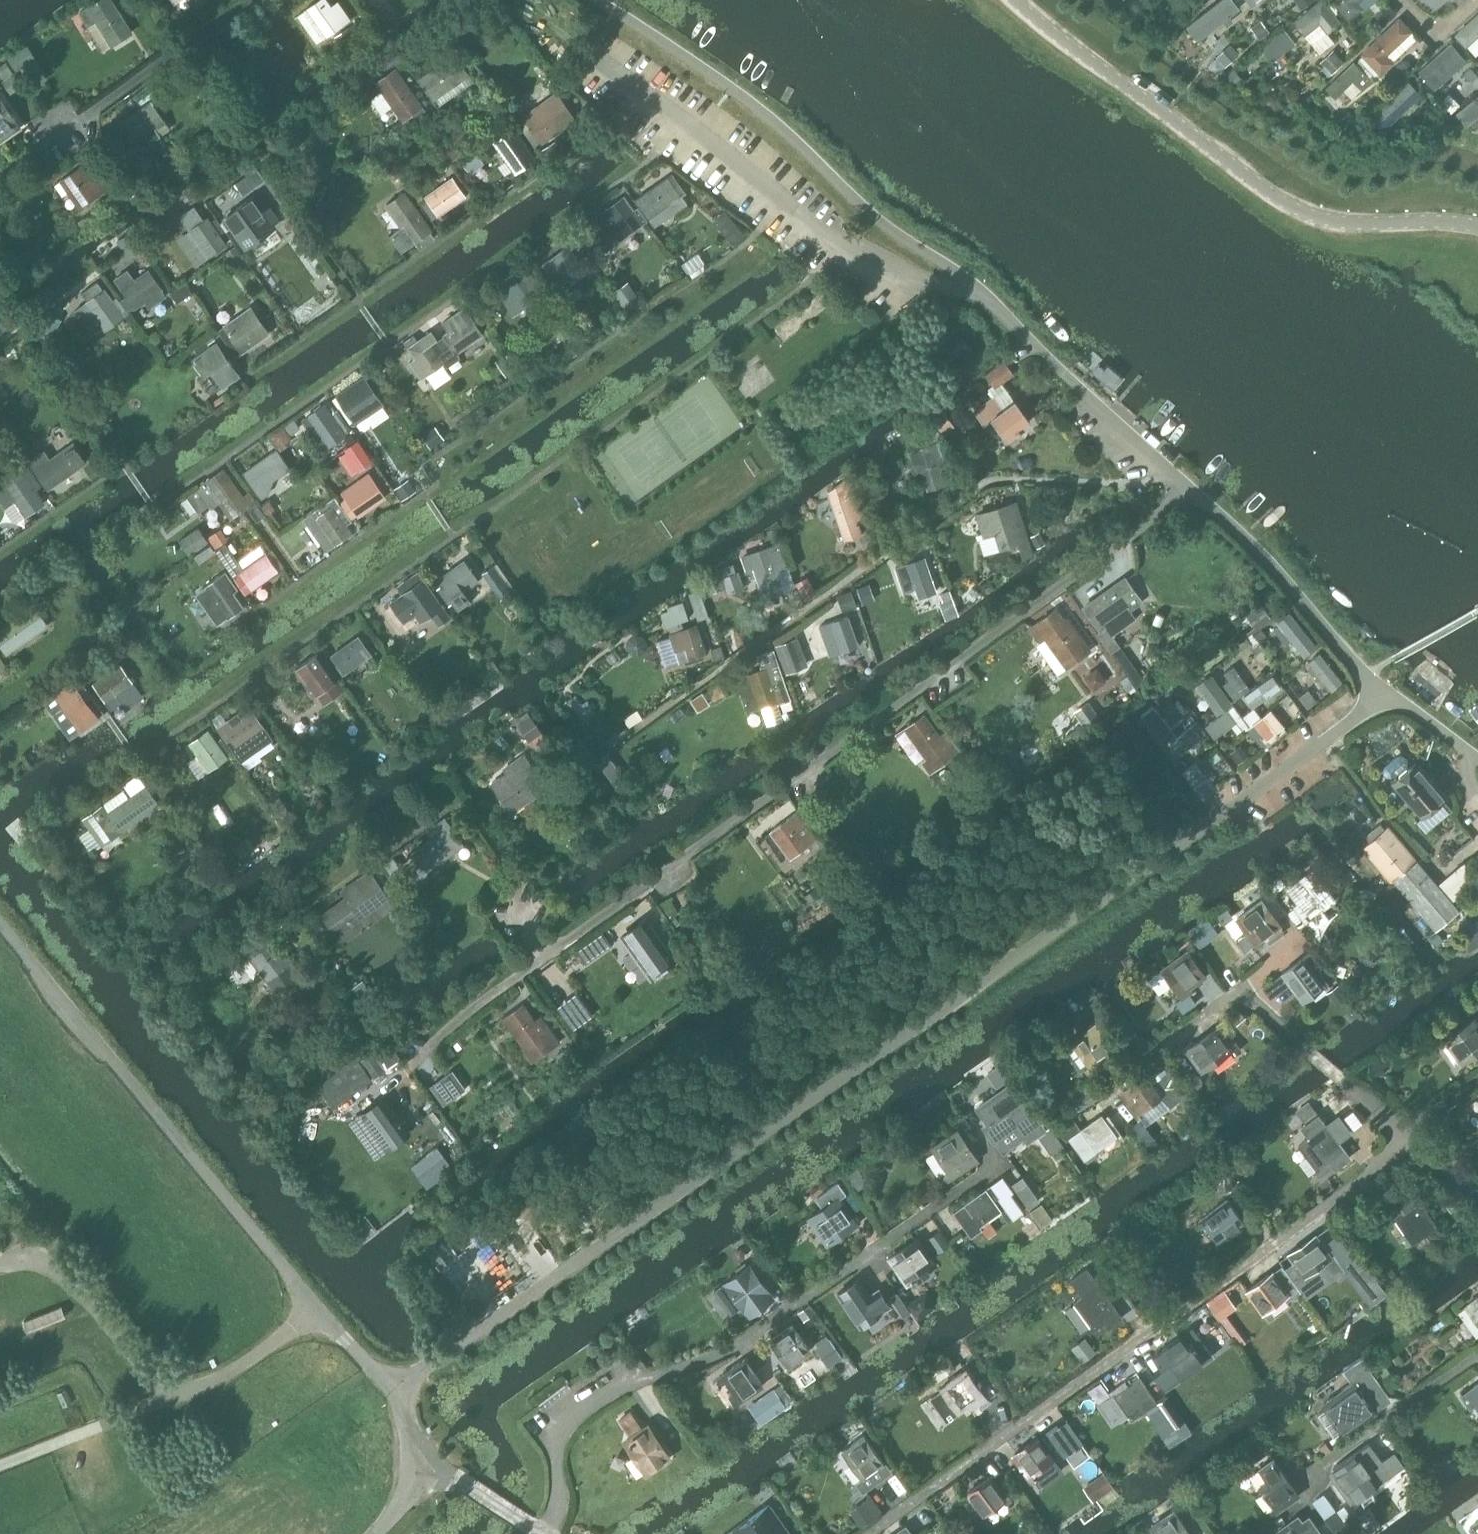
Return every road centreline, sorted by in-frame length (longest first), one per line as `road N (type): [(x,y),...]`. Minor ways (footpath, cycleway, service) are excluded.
road 1 (unclassified): [(394,1389),(1384,694)]
road 2 (residential): [(415,1055),(1189,487)]
road 3 (residential): [(872,1533),(1368,1179),(1407,1131)]
road 4 (residential): [(549,1531),(561,1496),(559,1431),(601,1393),(723,1353),(1002,1164)]
road 5 (unclassified): [(394,1389),(0,921)]
road 6 (unclassified): [(1477,227),(1343,222),(1287,204),(1015,0)]
road 7 (unclassified): [(989,293),(896,234),(734,88),(596,0)]
road 8 (residential): [(989,293),(869,263),(606,63)]
road 9 (residential): [(0,172),(240,0)]
road 10 (unclassified): [(1384,694),(1283,576),(1189,487)]
road 11 (unclassified): [(1189,487),(1085,395),(989,293)]
road 12 (residential): [(1407,1131),(1243,988)]
road 13 (residential): [(1086,1100),(1243,988)]
road 14 (residential): [(1329,1462),(1477,1359)]
road 15 (residential): [(549,1531),(466,1485),(415,1467)]

